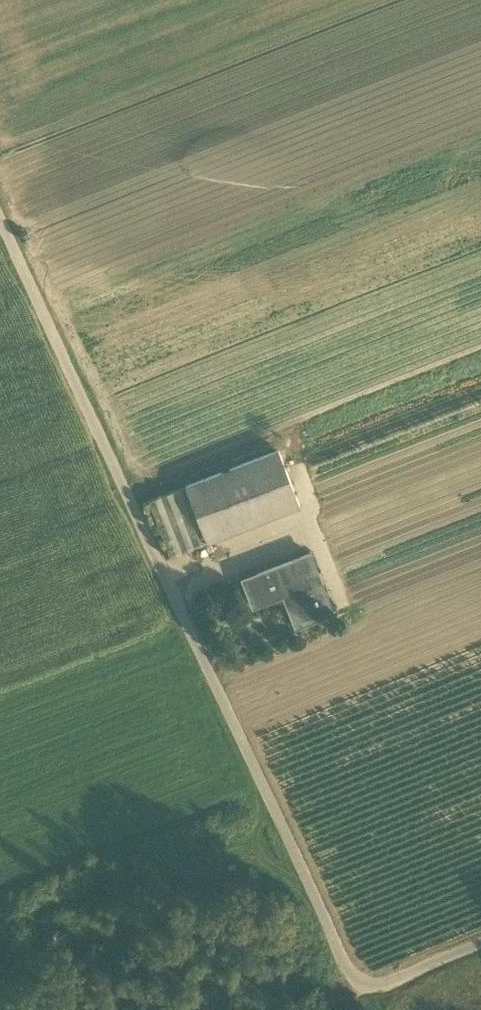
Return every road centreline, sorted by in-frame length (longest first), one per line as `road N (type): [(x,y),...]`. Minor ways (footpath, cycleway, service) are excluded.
road 1 (unclassified): [(480,943),(376,983),(348,972),(121,484)]
road 2 (track): [(121,484),(0,224)]

